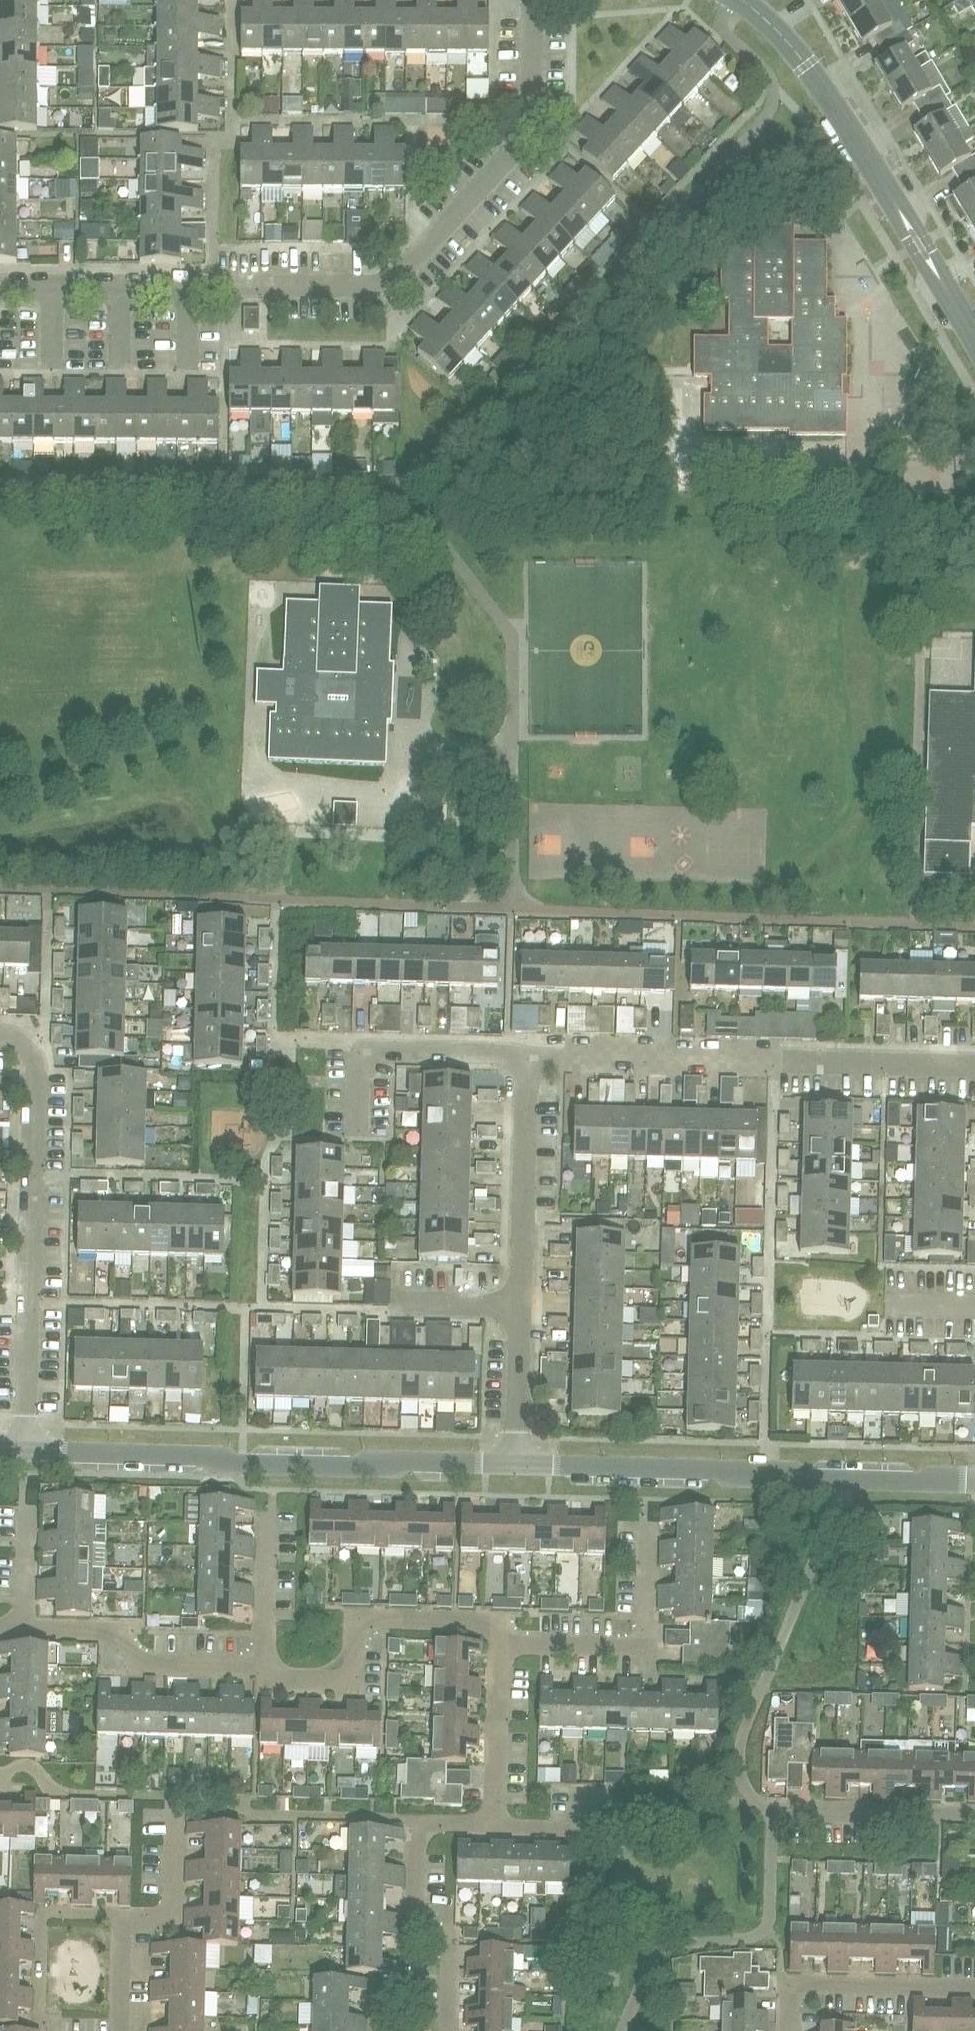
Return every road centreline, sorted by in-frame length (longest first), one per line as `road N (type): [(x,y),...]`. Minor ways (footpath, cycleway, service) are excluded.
road 1 (residential): [(0,290),(379,300),(414,277),(526,155),(537,0)]
road 2 (unclassified): [(28,1452),(514,1467)]
road 3 (unclassified): [(514,1467),(974,1479)]
road 4 (residential): [(974,1064),(526,1053)]
road 5 (residential): [(28,1452),(30,1045),(24,1032),(0,1027)]
road 6 (tertiary): [(974,332),(813,69),(741,0)]
road 7 (residential): [(264,1667),(264,1683),(353,1683),(355,1619),(481,1620),(499,1644)]
road 8 (residential): [(447,2030),(451,1953),(416,1910),(418,1831),(429,1821),(494,1825)]
road 9 (residential): [(499,1644),(642,1647),(643,1522)]
road 10 (residential): [(515,1309),(526,1053)]
road 11 (residential): [(264,1667),(150,1665),(108,1631),(24,1631)]
road 12 (residential): [(361,1128),(364,1047),(526,1053)]
road 13 (residential): [(790,2030),(791,1996),(809,1984),(974,1984)]
road 14 (residential): [(55,2030),(55,2022),(39,2021),(41,1912),(122,1914)]
road 15 (residential): [(974,1810),(787,1811)]
road 16 (residential): [(494,1825),(499,1644)]
road 17 (residential): [(514,1467),(515,1309)]
road 18 (residential): [(264,1667),(267,1517)]
road 19 (residential): [(122,1914),(175,1915),(176,1821)]
road 20 (residential): [(494,1825),(584,1829),(584,1798)]

